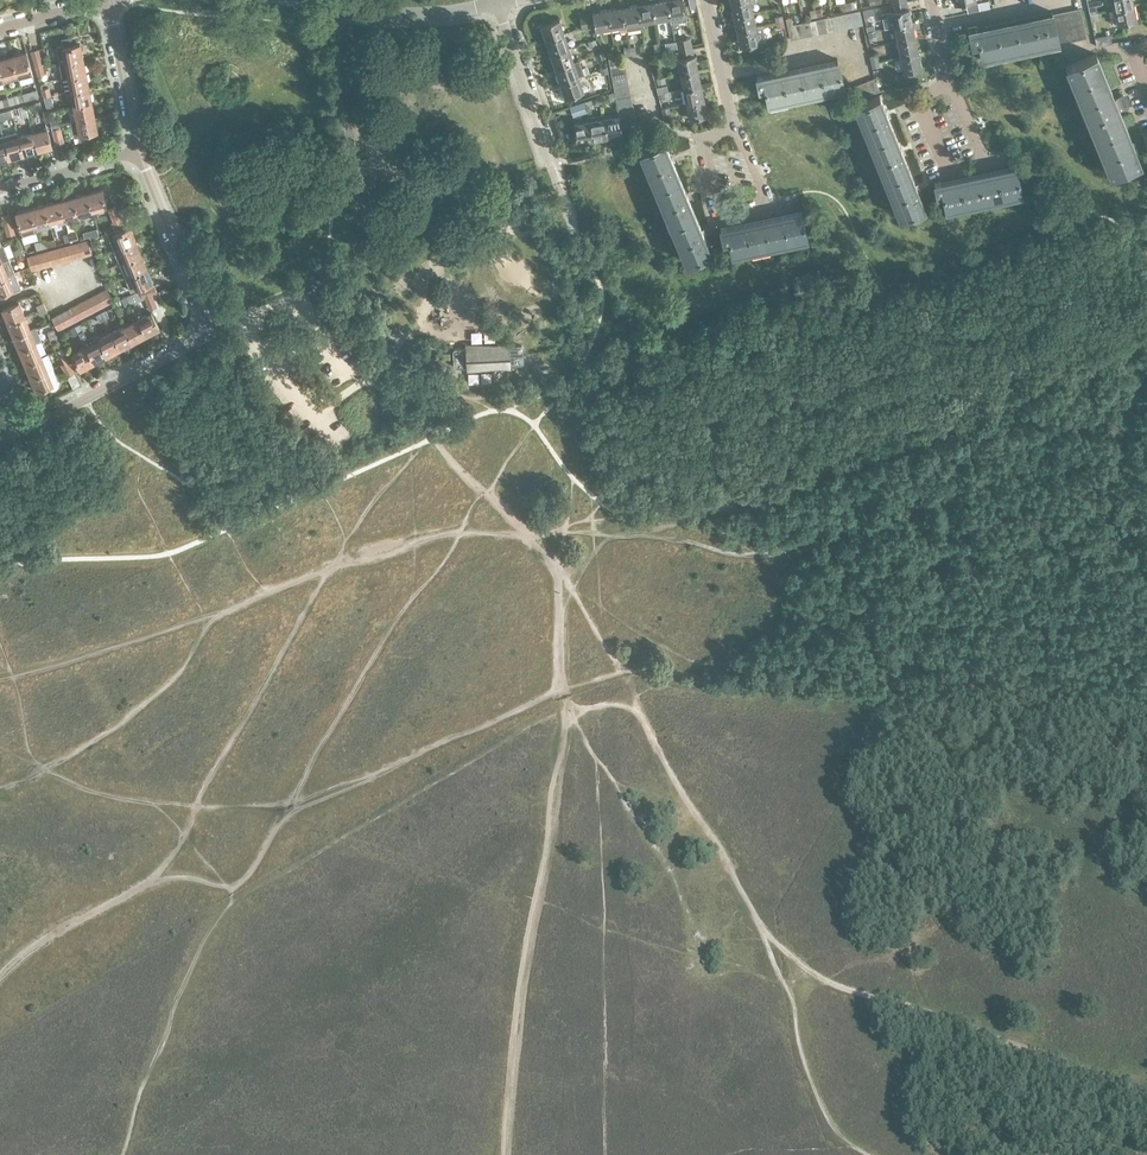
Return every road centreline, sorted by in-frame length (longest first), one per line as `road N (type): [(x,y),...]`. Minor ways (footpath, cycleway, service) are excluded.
road 1 (track): [(566,710),(639,707),(762,930),(823,979),(1146,1089)]
road 2 (track): [(505,1154),(520,992),(566,710)]
road 3 (residential): [(31,429),(208,332),(139,151)]
road 4 (residential): [(573,225),(498,5)]
road 5 (residential): [(296,0),(418,21),(498,5)]
road 6 (residential): [(731,124),(702,145),(723,220),(774,211)]
road 7 (residential): [(139,151),(107,0)]
road 8 (residential): [(944,76),(917,104),(947,172),(987,163)]
road 9 (residential): [(0,190),(139,151)]
road 10 (track): [(566,710),(558,676),(560,570)]
road 11 (residential): [(731,124),(708,0)]

